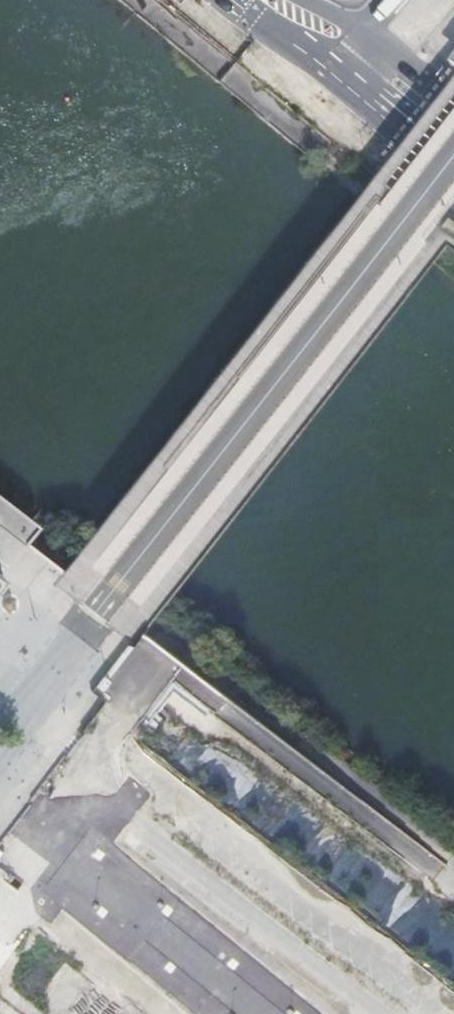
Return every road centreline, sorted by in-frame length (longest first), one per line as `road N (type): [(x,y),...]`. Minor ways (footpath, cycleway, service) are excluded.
road 1 (residential): [(64,658),(453,154)]
road 2 (residential): [(0,763),(50,694),(64,658)]

